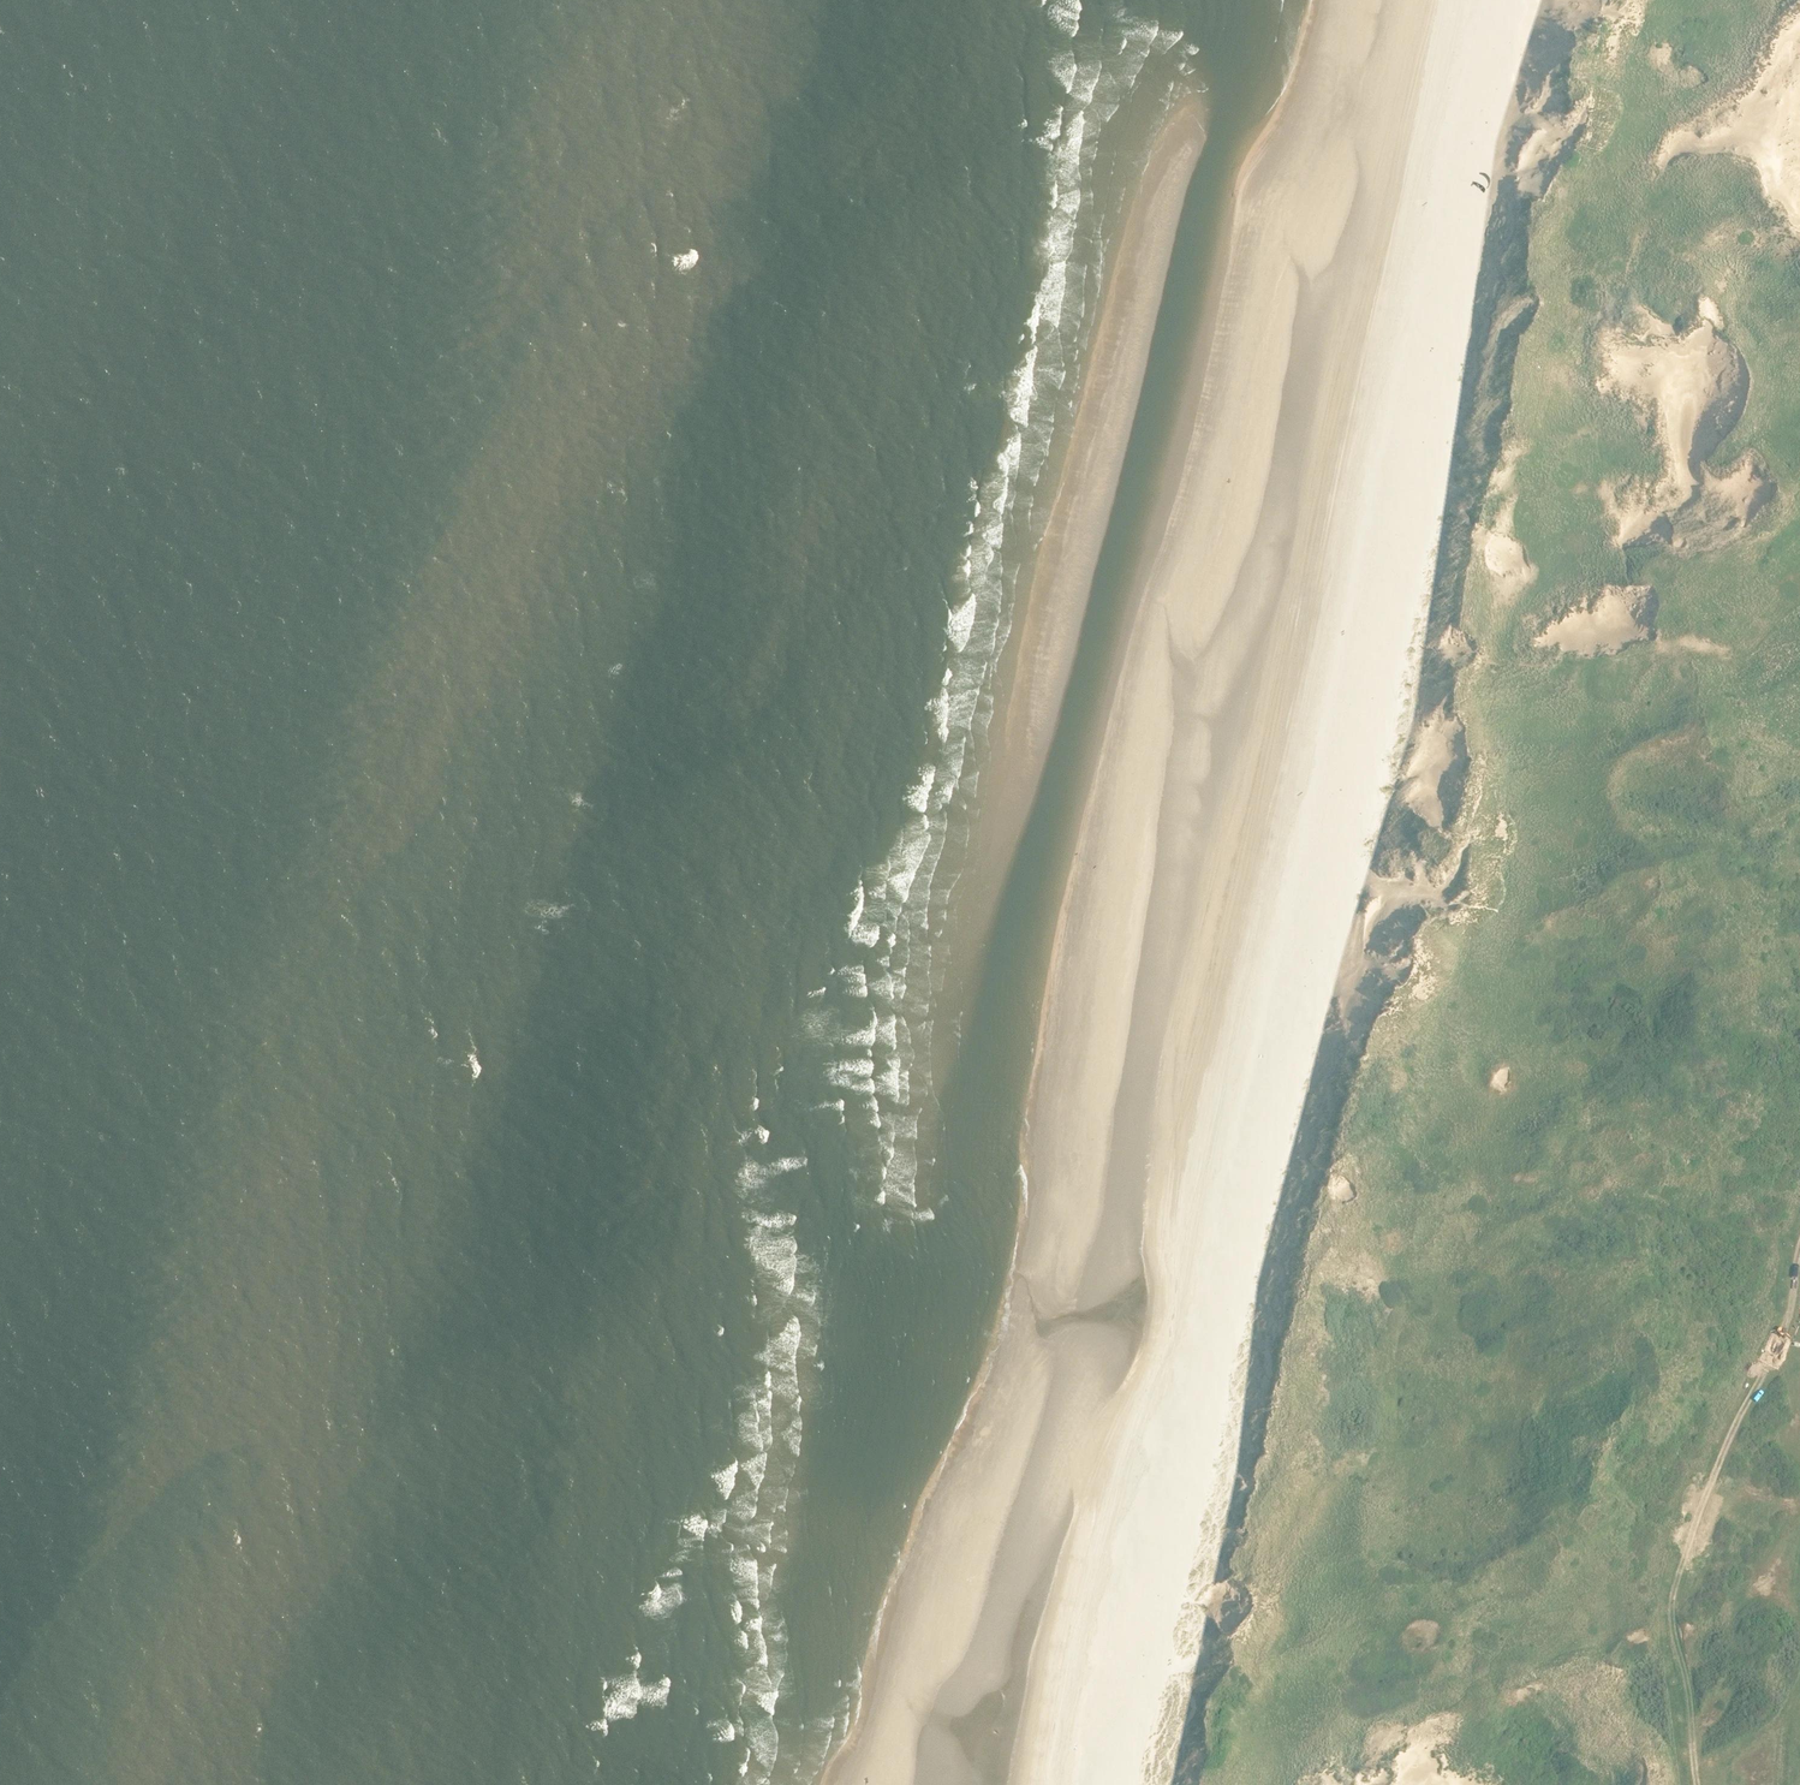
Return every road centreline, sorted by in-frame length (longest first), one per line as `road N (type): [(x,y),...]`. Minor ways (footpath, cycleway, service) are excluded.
road 1 (track): [(1799,1251),(1789,1315),(1712,1478),(1676,1585),(1674,1625),(1688,1684),(1697,1784)]

